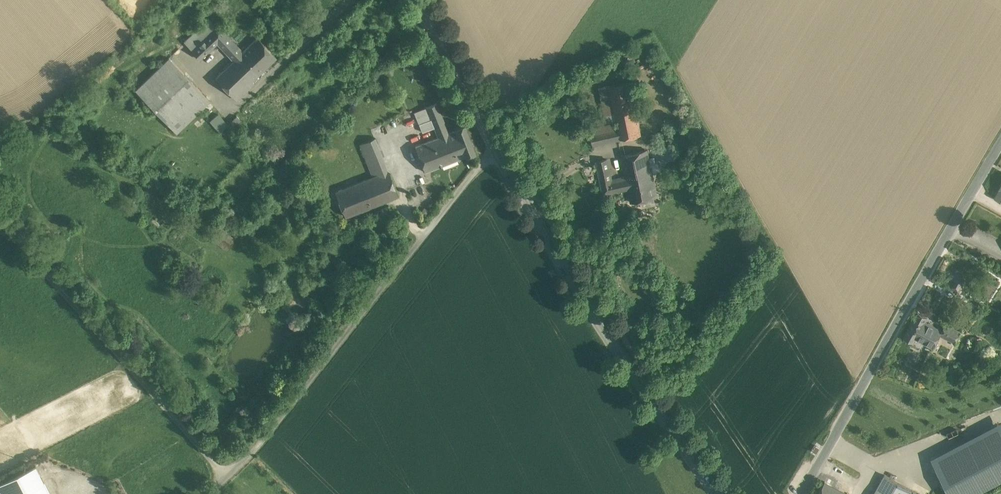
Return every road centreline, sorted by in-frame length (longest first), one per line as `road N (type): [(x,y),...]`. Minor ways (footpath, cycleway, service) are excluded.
road 1 (secondary): [(716,493),(499,156),(415,0)]
road 2 (unclassified): [(803,493),(1000,145)]
road 3 (track): [(226,480),(0,222)]

